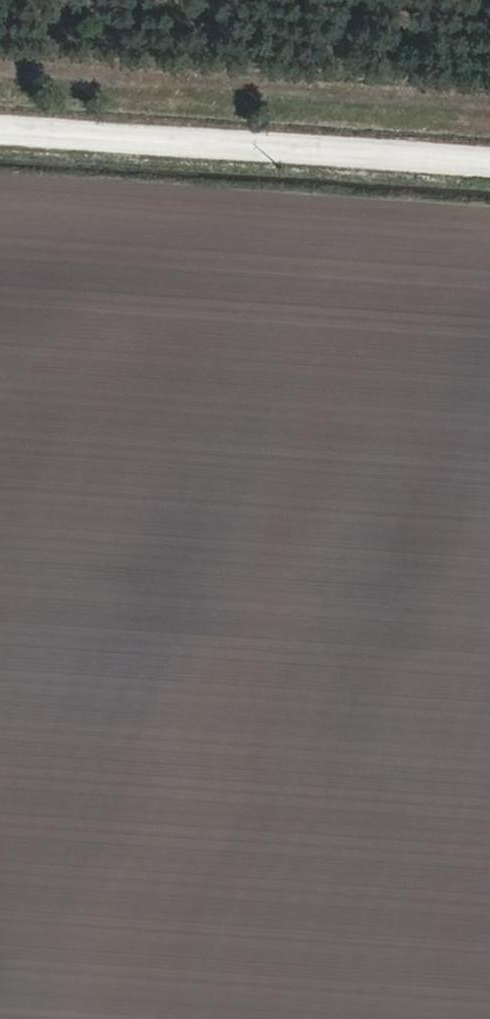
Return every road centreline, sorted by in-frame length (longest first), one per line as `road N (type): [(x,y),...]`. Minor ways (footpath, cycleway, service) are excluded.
road 1 (track): [(489,169),(0,136)]

